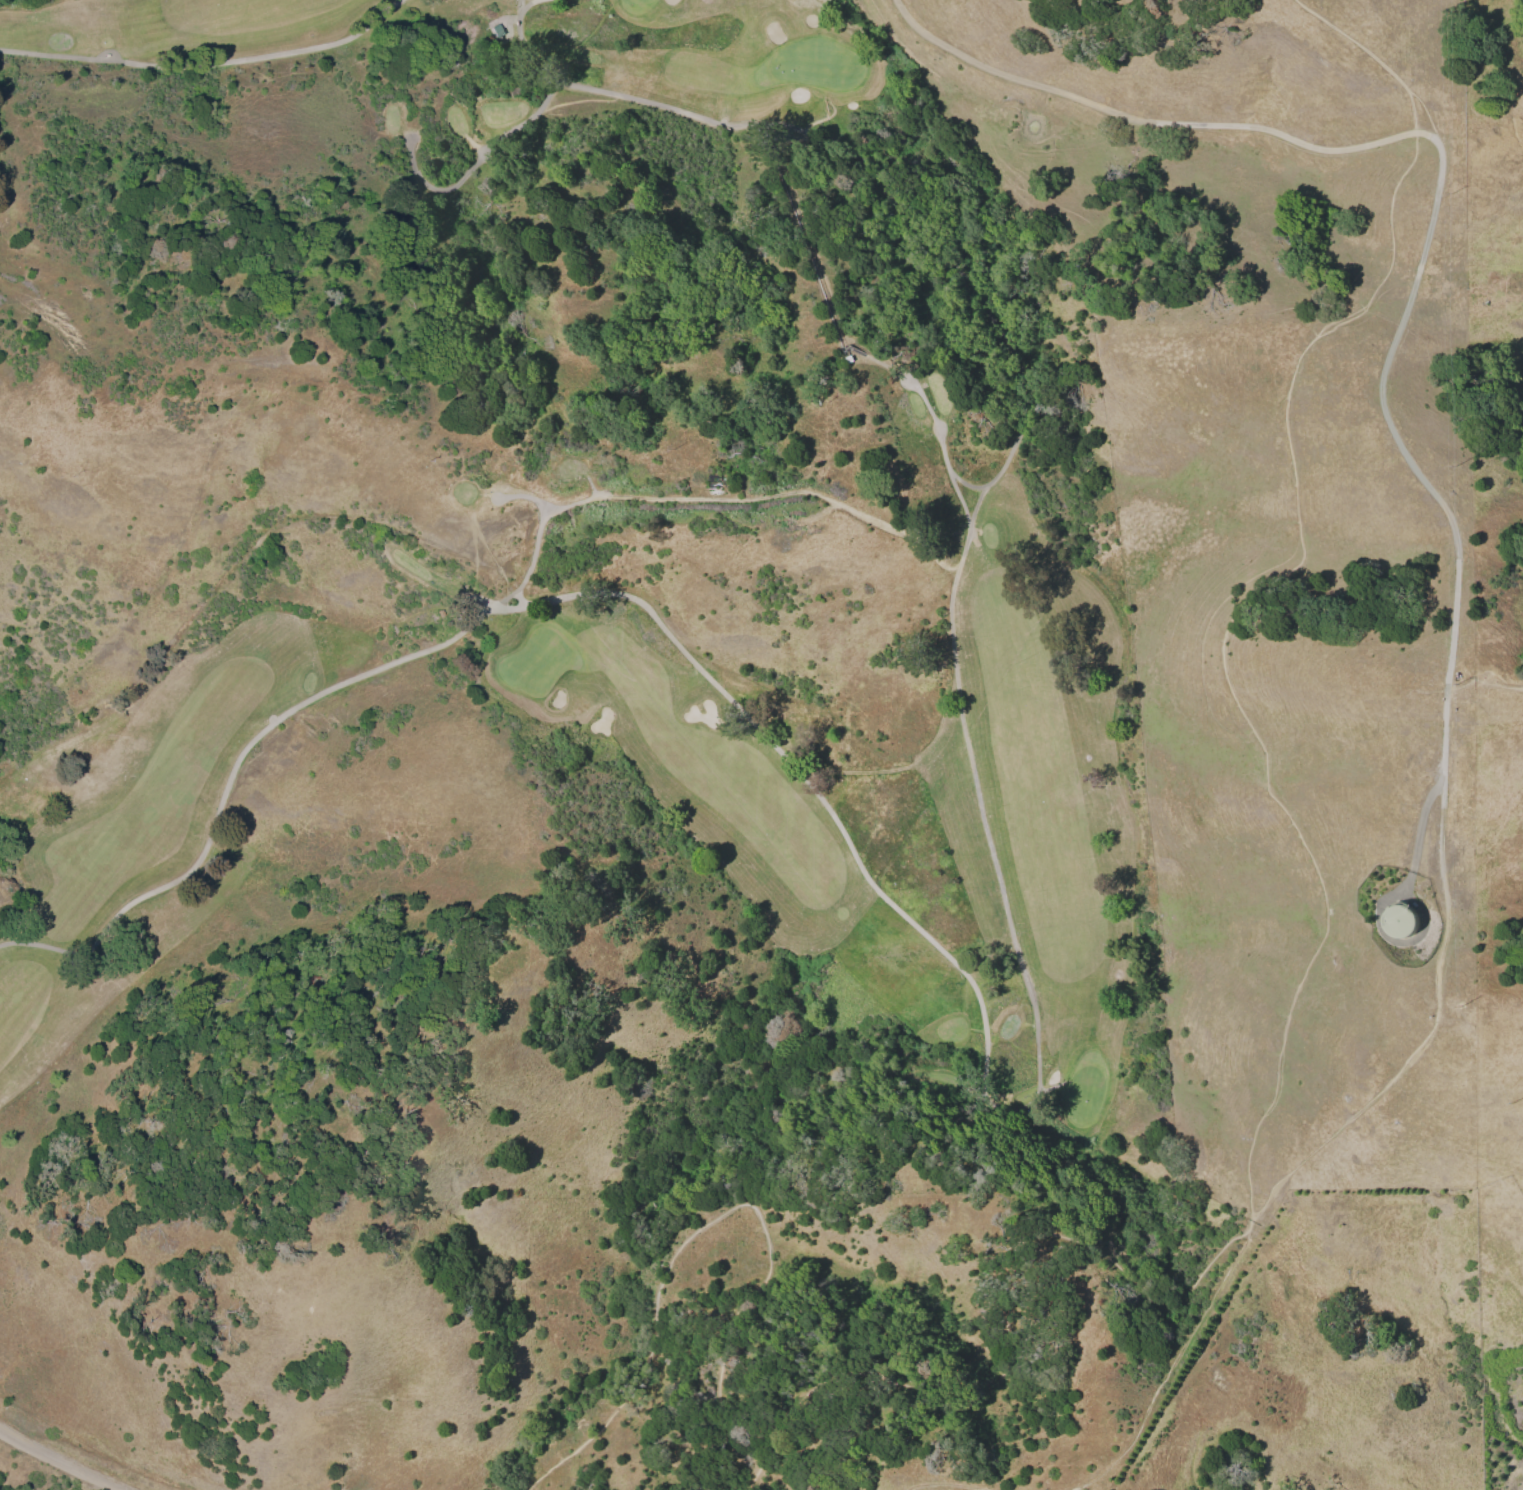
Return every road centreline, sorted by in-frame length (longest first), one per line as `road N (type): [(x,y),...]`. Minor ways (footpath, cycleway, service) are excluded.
road 1 (track): [(1254,1225),(1422,1038),(1449,926),(1442,875),(1449,762)]
road 2 (track): [(1076,1489),(1126,1456),(1254,1225)]
road 3 (residential): [(0,1426),(126,1489)]

